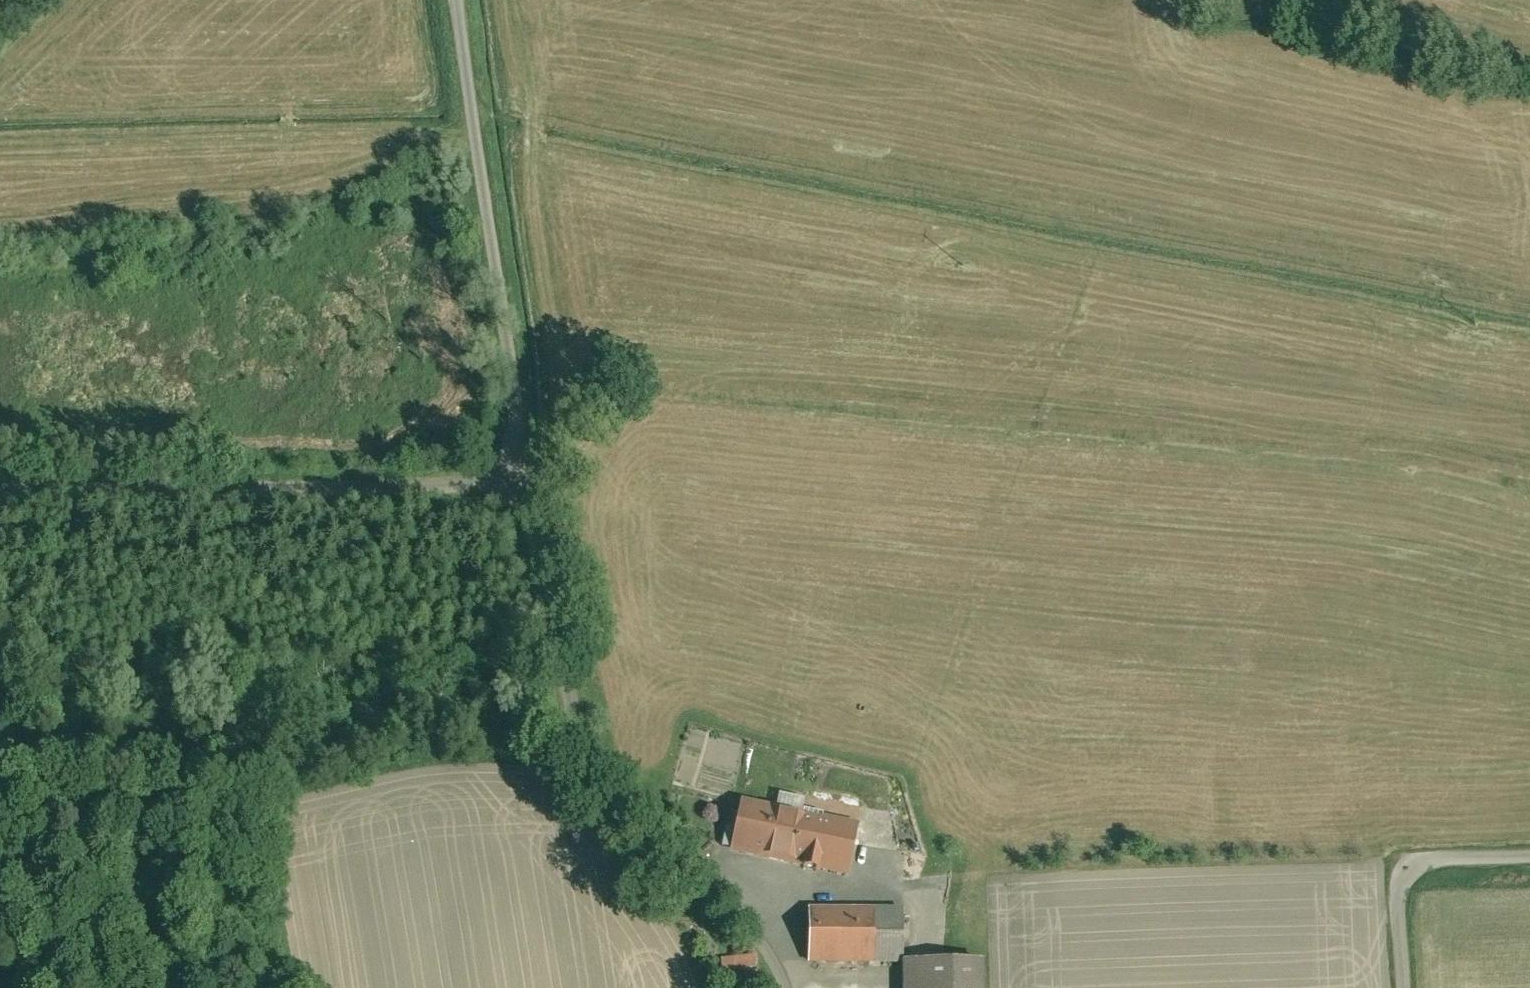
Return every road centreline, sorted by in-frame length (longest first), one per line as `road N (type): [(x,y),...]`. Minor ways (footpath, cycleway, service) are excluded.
road 1 (unclassified): [(519,481),(593,778),(645,830),(709,873),(788,987)]
road 2 (residential): [(0,479),(440,491),(519,481)]
road 3 (residential): [(519,481),(514,388),(450,0)]
road 4 (unclassified): [(1401,987),(1393,904),(1409,871),(1444,861),(1529,857)]

